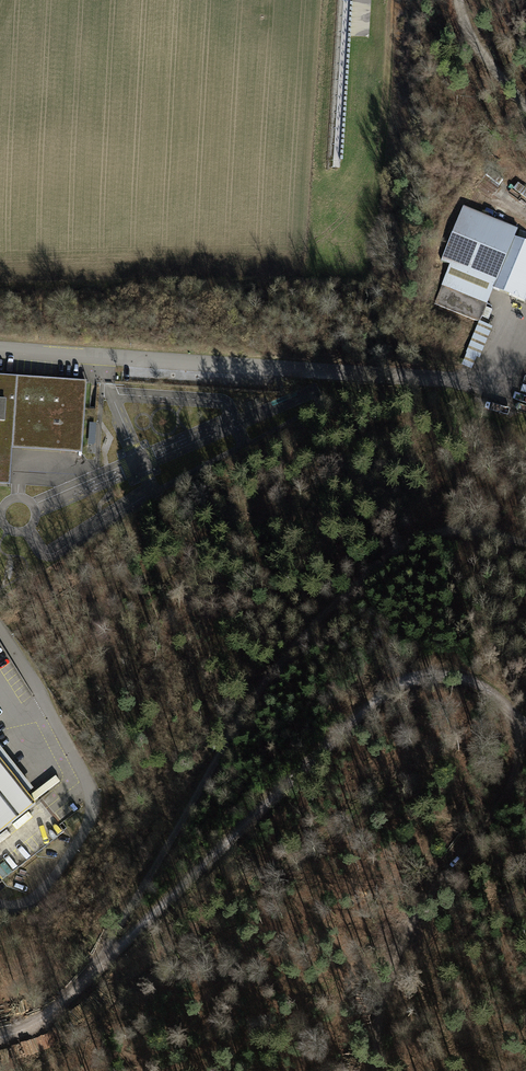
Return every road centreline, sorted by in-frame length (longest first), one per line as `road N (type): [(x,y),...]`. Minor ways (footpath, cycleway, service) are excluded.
road 1 (track): [(93,975),(190,803),(298,641),(386,557),(426,534),(464,528),(525,545)]
road 2 (track): [(93,975),(369,699),(421,677),(459,677),(525,721)]
road 3 (unclassified): [(0,349),(416,377)]
road 4 (track): [(511,707),(519,743),(514,773),(399,947),(378,1070)]
road 5 (track): [(525,109),(477,42),(458,0)]

